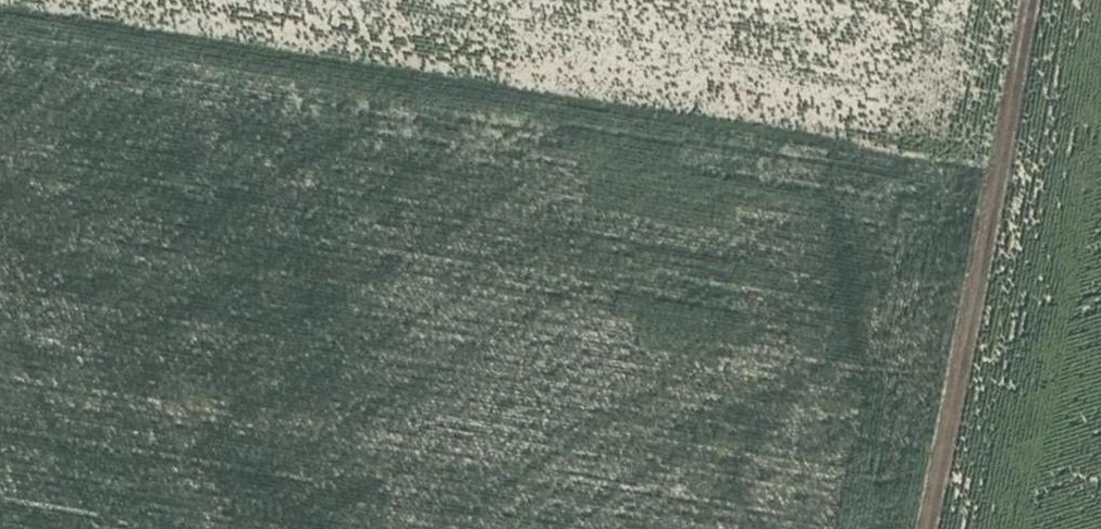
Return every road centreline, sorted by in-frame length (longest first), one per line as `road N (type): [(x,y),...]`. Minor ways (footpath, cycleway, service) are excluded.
road 1 (track): [(917,528),(1020,0)]

